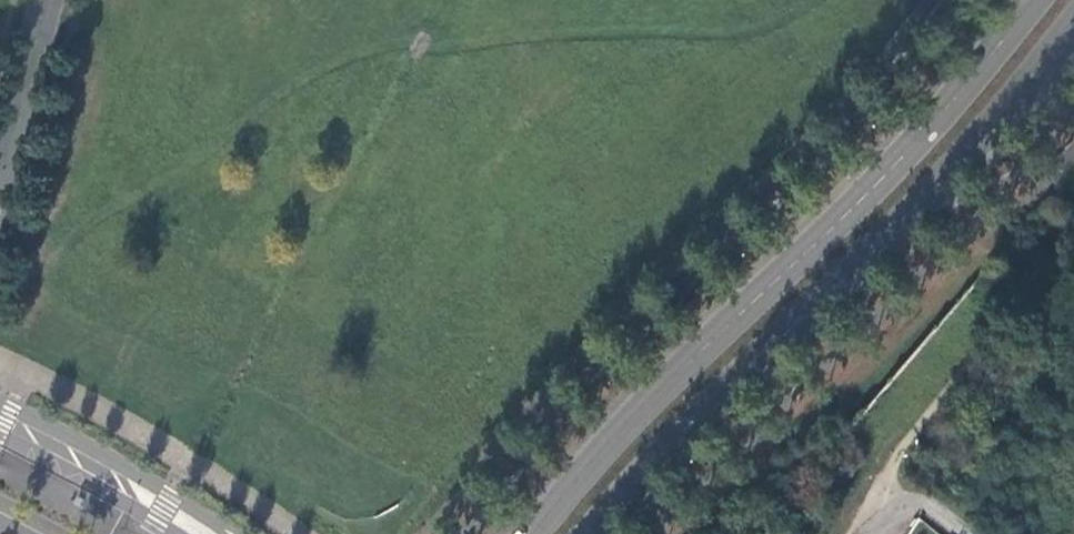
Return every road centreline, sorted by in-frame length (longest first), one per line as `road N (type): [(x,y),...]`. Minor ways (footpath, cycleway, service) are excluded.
road 1 (primary): [(1034,0),(904,157),(663,388),(533,533)]
road 2 (primary): [(591,533),(695,420),(943,180),(1073,22)]
road 3 (track): [(1073,244),(892,462),(883,484),(894,517)]
road 4 (residential): [(207,533),(0,415)]
road 5 (residential): [(44,0),(0,178)]

